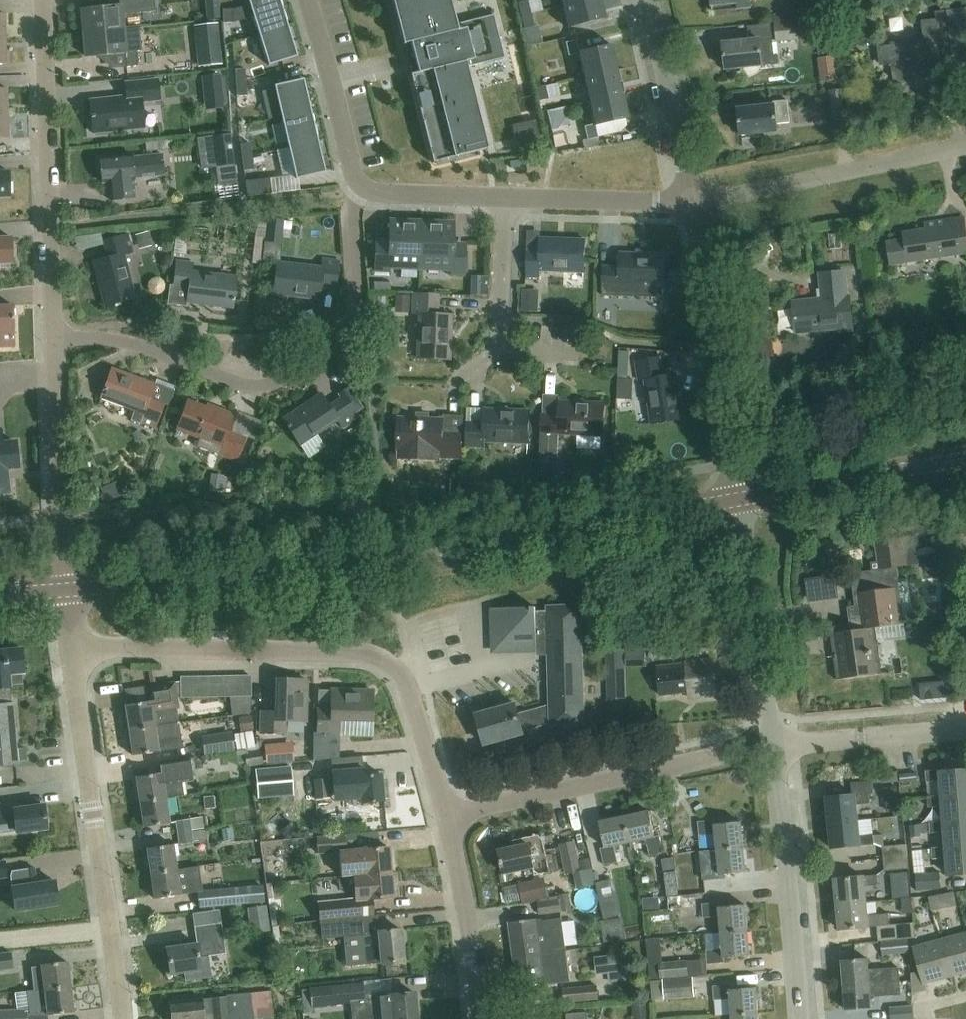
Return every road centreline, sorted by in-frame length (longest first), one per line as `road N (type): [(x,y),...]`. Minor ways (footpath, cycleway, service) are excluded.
road 1 (secondary): [(64,591),(386,554),(737,498)]
road 2 (residential): [(445,815),(406,685),(385,662),(71,644)]
road 3 (residential): [(53,336),(133,343),(244,384),(278,380),(336,348),(351,329),(358,303),(352,218),(361,183)]
road 4 (residential): [(124,1018),(71,644)]
road 5 (residential): [(53,336),(45,0)]
road 6 (tertiary): [(737,498),(694,203)]
road 7 (residential): [(718,756),(445,815)]
road 8 (residential): [(694,203),(965,145)]
road 9 (residential): [(804,1018),(773,745)]
road 10 (residential): [(64,591),(53,336)]
road 11 (residential): [(773,745),(737,498)]
road 12 (secondary): [(737,498),(965,458)]
road 13 (residential): [(576,352),(497,347),(506,197)]
road 14 (tertiary): [(694,203),(648,0)]
road 15 (residential): [(481,1018),(445,815)]
road 16 (residential): [(773,745),(965,729)]
road 17 (residential): [(361,183),(307,0)]
road 18 (residential): [(694,203),(506,197)]
road 19 (residential): [(506,197),(380,193),(361,183)]

